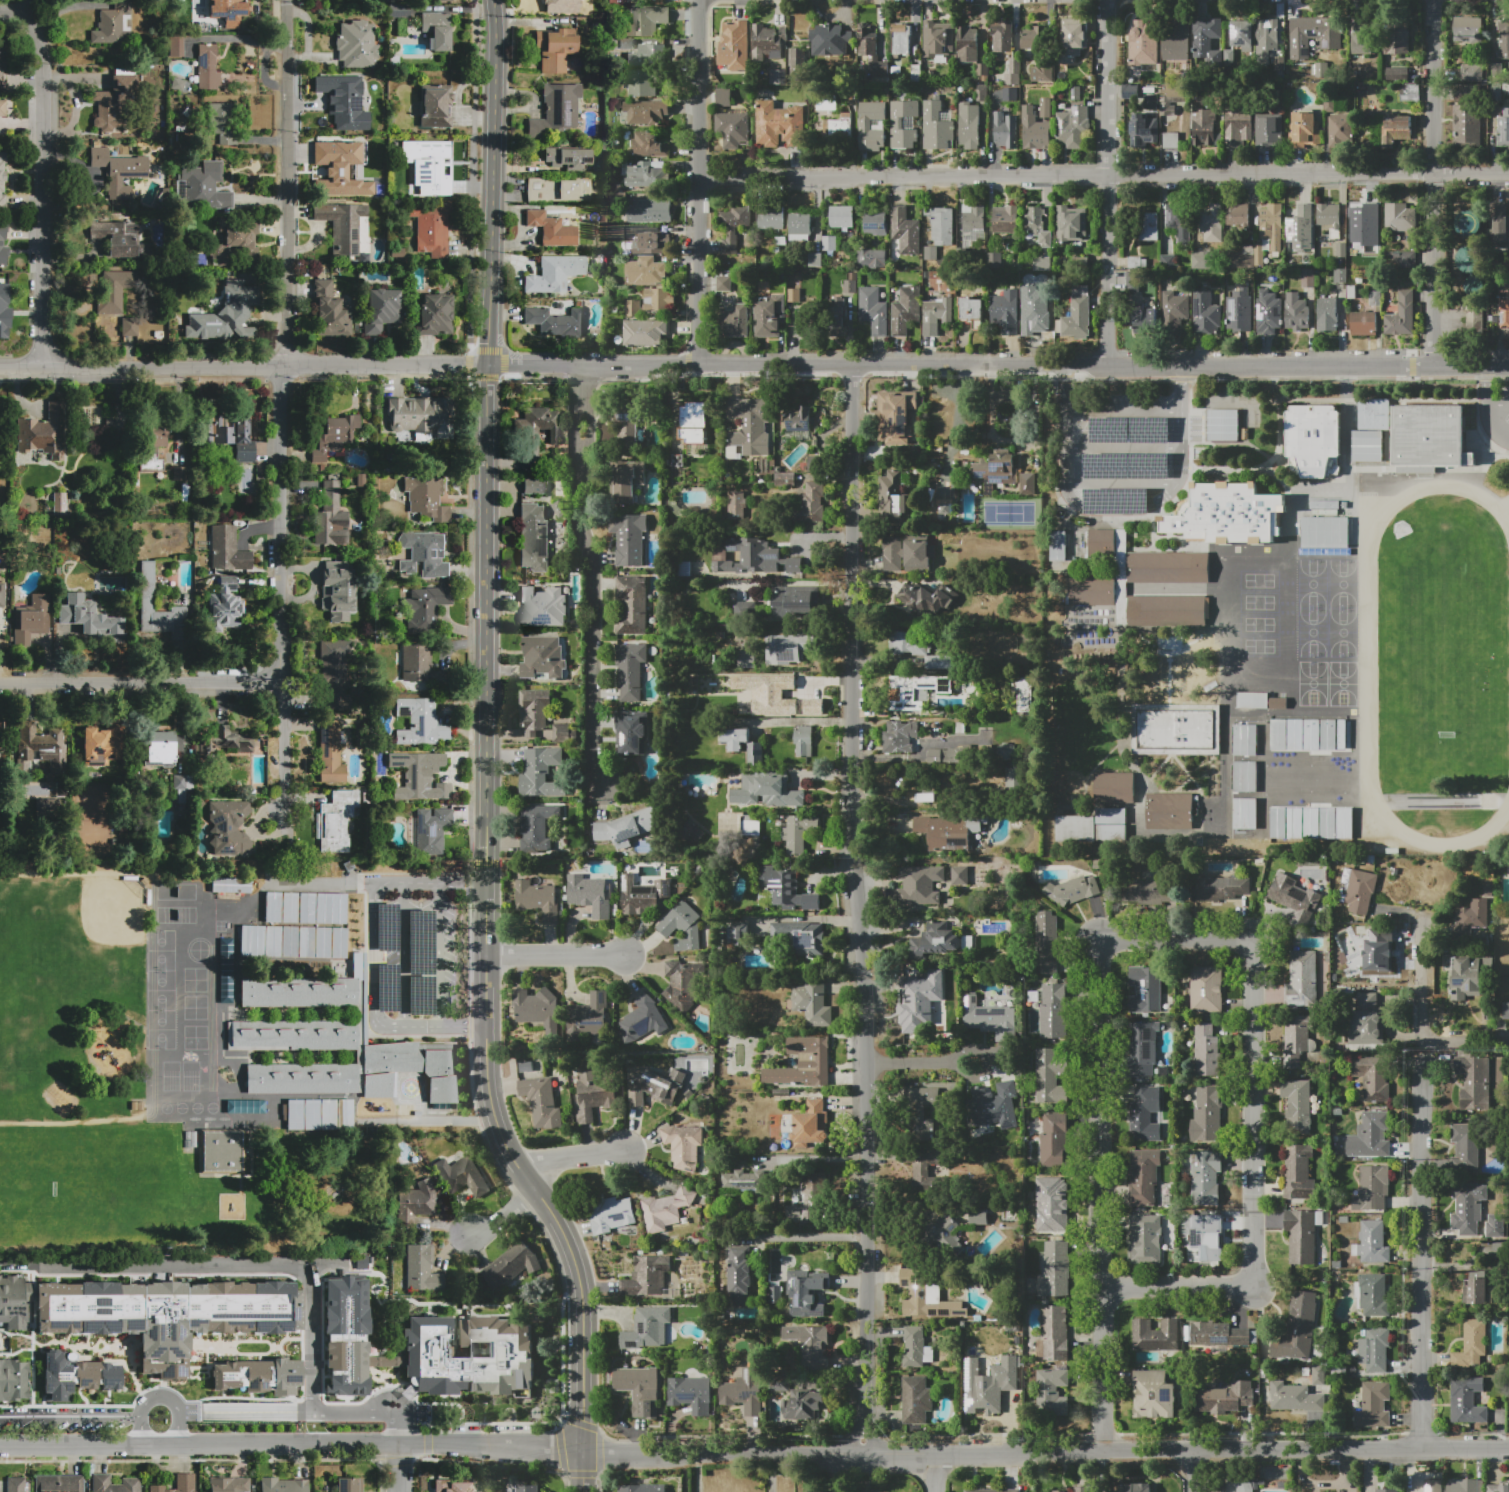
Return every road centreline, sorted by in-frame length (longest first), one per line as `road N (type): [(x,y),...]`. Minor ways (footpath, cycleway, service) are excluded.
road 1 (tertiary): [(581,1491),(578,1277),(552,1215),(504,1143),(485,1073),(494,0)]
road 2 (residential): [(865,1416),(863,1063),(851,843),(851,367)]
road 3 (residential): [(1508,1453),(582,1449)]
road 4 (residential): [(1508,365),(584,364)]
road 5 (residential): [(279,818),(289,0)]
road 6 (residential): [(1508,173),(697,176)]
road 7 (residential): [(584,364),(0,368)]
road 8 (residential): [(582,1449),(0,1446)]
road 9 (residential): [(1108,1452),(1105,964)]
road 10 (residential): [(40,368),(41,74),(20,13),(0,14)]
road 11 (residential): [(1422,1453),(1419,1076)]
road 12 (residential): [(1108,368),(1112,0)]
road 13 (residential): [(1431,363),(1433,0)]
road 14 (residential): [(698,363),(697,0)]
road 15 (residential): [(604,792),(591,768),(592,573),(576,519),(578,446)]
road 16 (residential): [(1253,1286),(1255,965),(1248,947)]
road 17 (residential): [(277,676),(0,679)]
road 18 (residential): [(1508,1045),(1419,1045),(1419,938)]
road 19 (residential): [(1248,947),(1227,938),(1126,939),(1109,947),(1105,964)]
road 20 (residential): [(1253,1286),(1111,1285)]
road 21 (residential): [(625,956),(485,955)]

